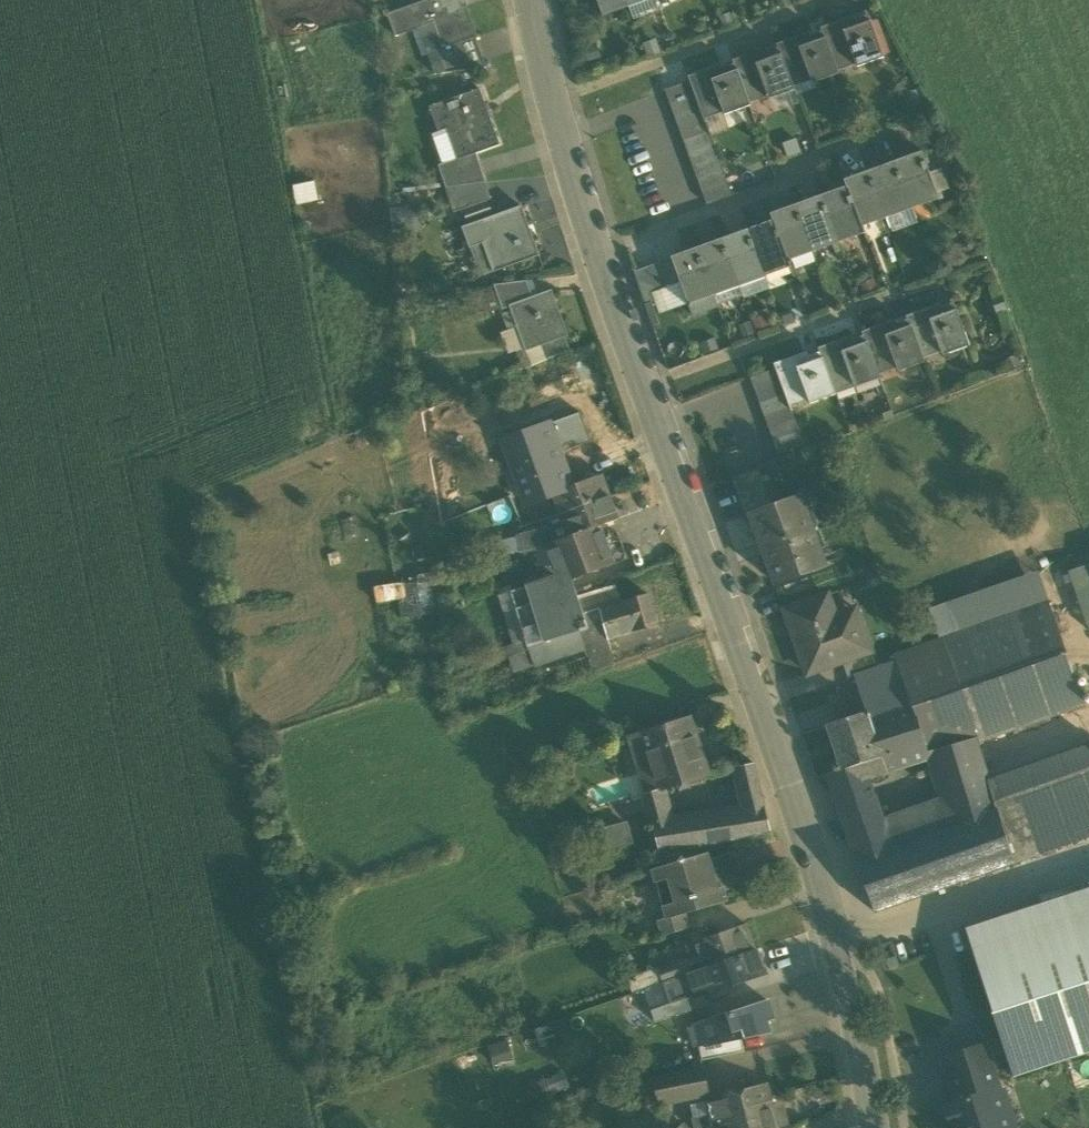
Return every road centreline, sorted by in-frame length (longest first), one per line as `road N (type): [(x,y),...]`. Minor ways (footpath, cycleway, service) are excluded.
road 1 (secondary): [(877,1127),(831,933),(718,562),(602,249),(533,0)]

